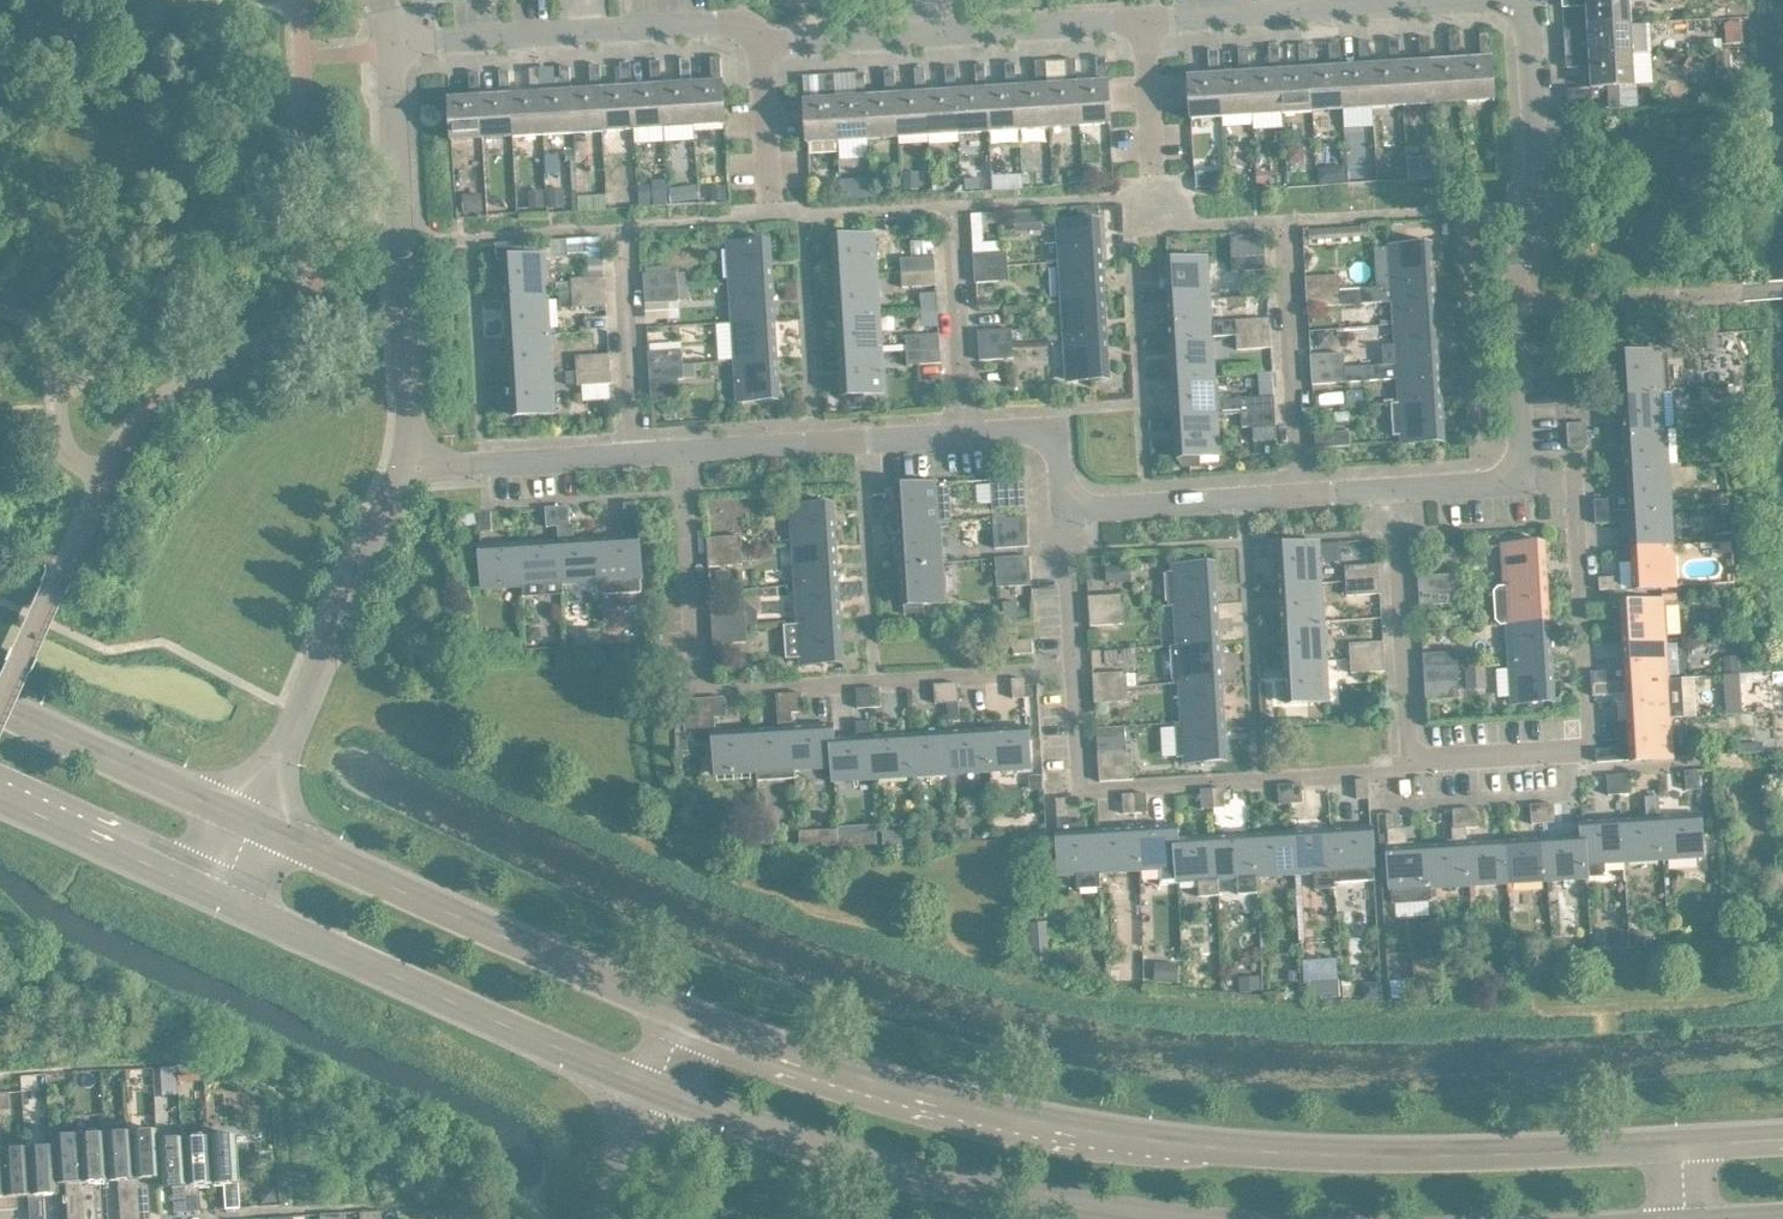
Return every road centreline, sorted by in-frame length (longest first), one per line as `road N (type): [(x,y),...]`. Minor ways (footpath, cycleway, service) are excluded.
road 1 (secondary): [(1690,1142),(1276,1148),(1080,1127),(905,1091),(682,1008)]
road 2 (residential): [(1072,663),(698,687),(680,449)]
road 3 (secondary): [(657,1089),(919,1171),(1153,1218)]
road 4 (residential): [(1414,768),(1585,757),(1573,485),(1510,475)]
road 5 (residential): [(1510,475),(1526,453),(1515,303),(1534,207),(1527,0)]
road 6 (secondary): [(218,890),(461,1009),(657,1089)]
road 7 (secondary): [(682,1008),(253,821)]
road 8 (residential): [(1072,663),(1080,790),(1414,768)]
road 9 (residential): [(412,466),(389,48)]
road 10 (residential): [(253,821),(412,466)]
road 11 (residential): [(964,432),(680,449)]
road 12 (residential): [(1414,768),(1391,486)]
road 13 (secondary): [(253,821),(0,708)]
road 14 (residential): [(1305,492),(1290,221)]
road 15 (residential): [(1059,511),(1305,492)]
road 16 (secondary): [(0,792),(218,890)]
road 17 (residential): [(964,432),(951,205)]
road 18 (residential): [(631,449),(614,228)]
road 19 (residential): [(631,449),(412,466)]
road 20 (residential): [(942,30),(1147,18)]
road 21 (residential): [(1161,220),(1147,18)]
road 22 (residential): [(389,48),(427,35),(589,25)]
road 23 (residential): [(760,39),(942,30)]
road 24 (residential): [(771,215),(760,39)]
road 25 (residential): [(589,25),(738,23),(760,39)]
road 26 (residential): [(1059,511),(1057,452),(1042,428),(964,432)]
road 27 (residential): [(1059,511),(1072,663)]
road 28 (residential): [(1147,18),(1294,8)]
road 29 (residential): [(602,1218),(657,1089)]
road 30 (residential): [(1294,8),(1419,0)]

